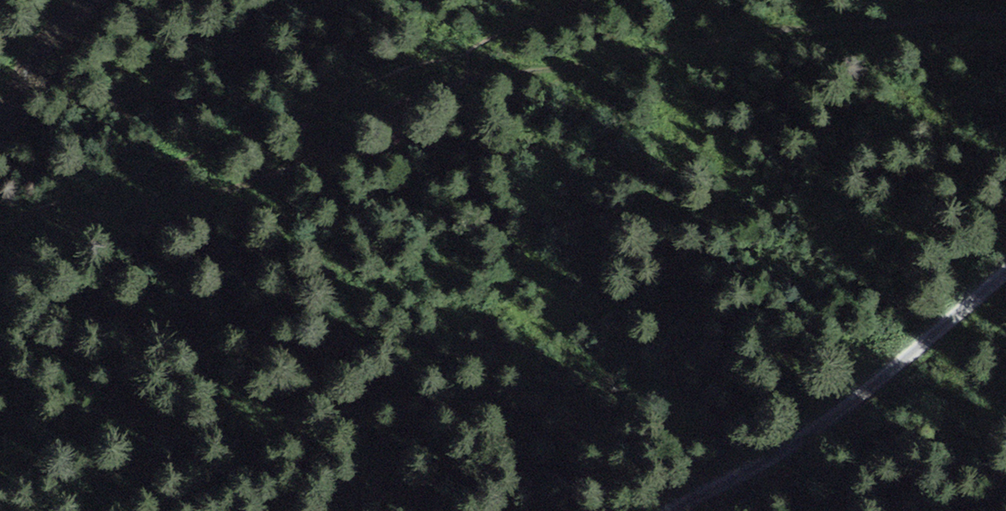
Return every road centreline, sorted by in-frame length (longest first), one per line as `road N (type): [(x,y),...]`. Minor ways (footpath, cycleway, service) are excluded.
road 1 (track): [(1005,20),(772,31),(516,72),(471,67),(480,44)]
road 2 (track): [(673,510),(853,407),(1005,274)]
road 3 (track): [(0,236),(202,199),(287,173)]
road 4 (track): [(481,72),(370,115),(287,173)]

